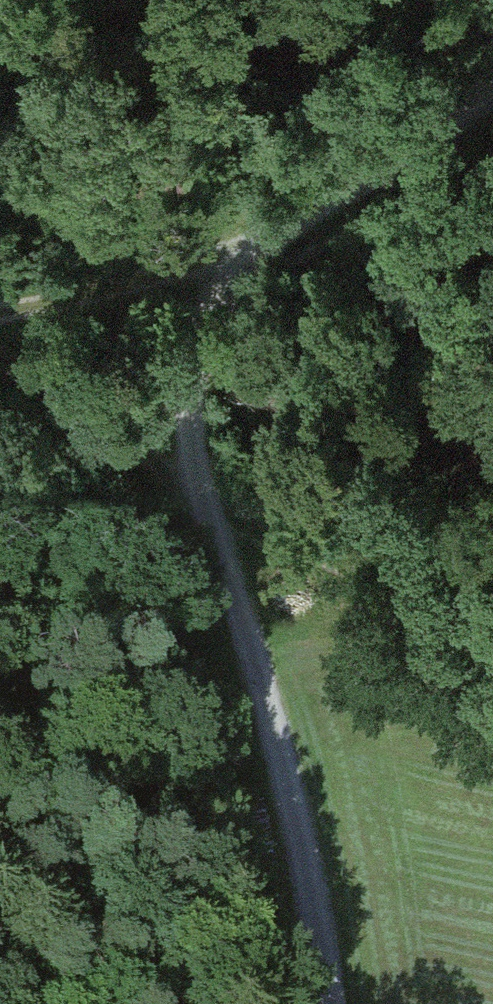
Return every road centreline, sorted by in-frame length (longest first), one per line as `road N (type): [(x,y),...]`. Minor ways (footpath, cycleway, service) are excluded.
road 1 (track): [(0,366),(124,449),(189,507),(252,634),(305,858),(330,1003)]
road 2 (track): [(189,507),(184,370),(227,253),(431,141),(492,97)]
road 3 (track): [(0,313),(227,253),(247,0)]
road 4 (track): [(189,507),(350,538),(492,610)]

